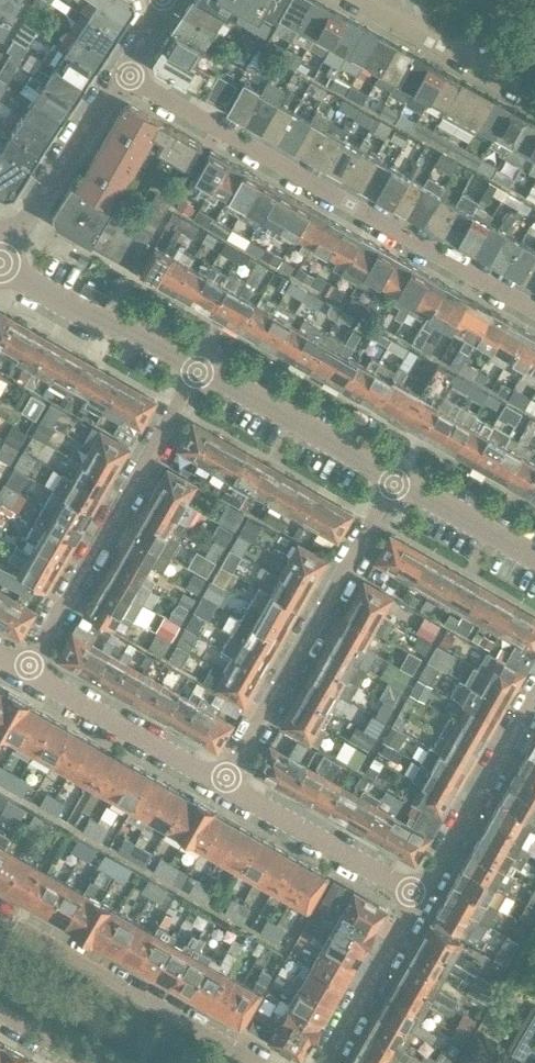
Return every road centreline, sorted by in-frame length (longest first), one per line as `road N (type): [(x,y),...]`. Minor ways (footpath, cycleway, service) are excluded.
road 1 (residential): [(125,76),(534,311)]
road 2 (residential): [(198,371),(30,666)]
road 3 (residential): [(393,484),(226,778)]
road 4 (residential): [(259,1062),(0,917)]
road 5 (residential): [(414,894),(534,692)]
road 6 (residential): [(198,371),(0,261)]
road 7 (residential): [(226,778),(30,666)]
road 8 (residential): [(393,484),(198,371)]
road 9 (residential): [(414,894),(226,778)]
road 10 (residential): [(0,257),(125,76)]
road 11 (residential): [(359,0),(534,100)]
road 12 (residential): [(324,1062),(414,894)]
road 13 (residential): [(534,566),(393,484)]

